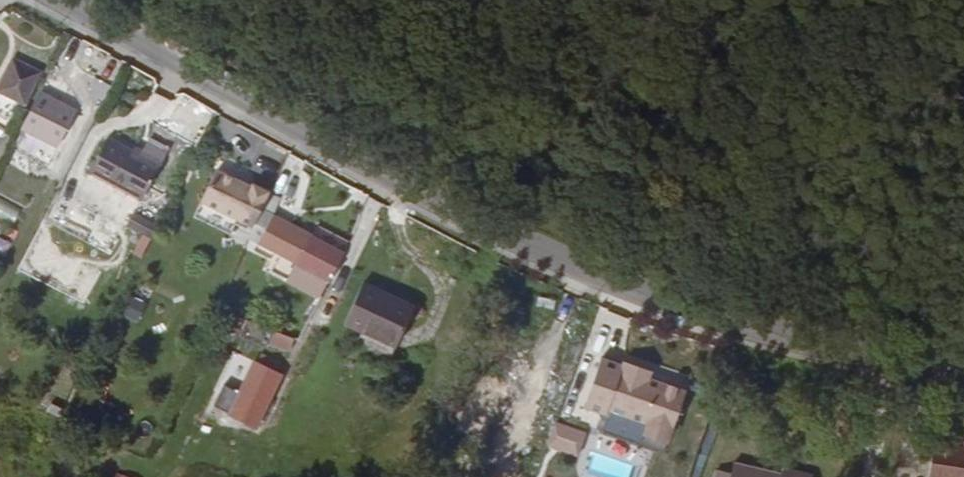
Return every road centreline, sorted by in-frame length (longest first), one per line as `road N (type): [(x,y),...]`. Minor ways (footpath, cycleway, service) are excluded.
road 1 (tertiary): [(963,374),(857,362),(758,338),(529,254),(373,178),(236,91),(57,0)]

